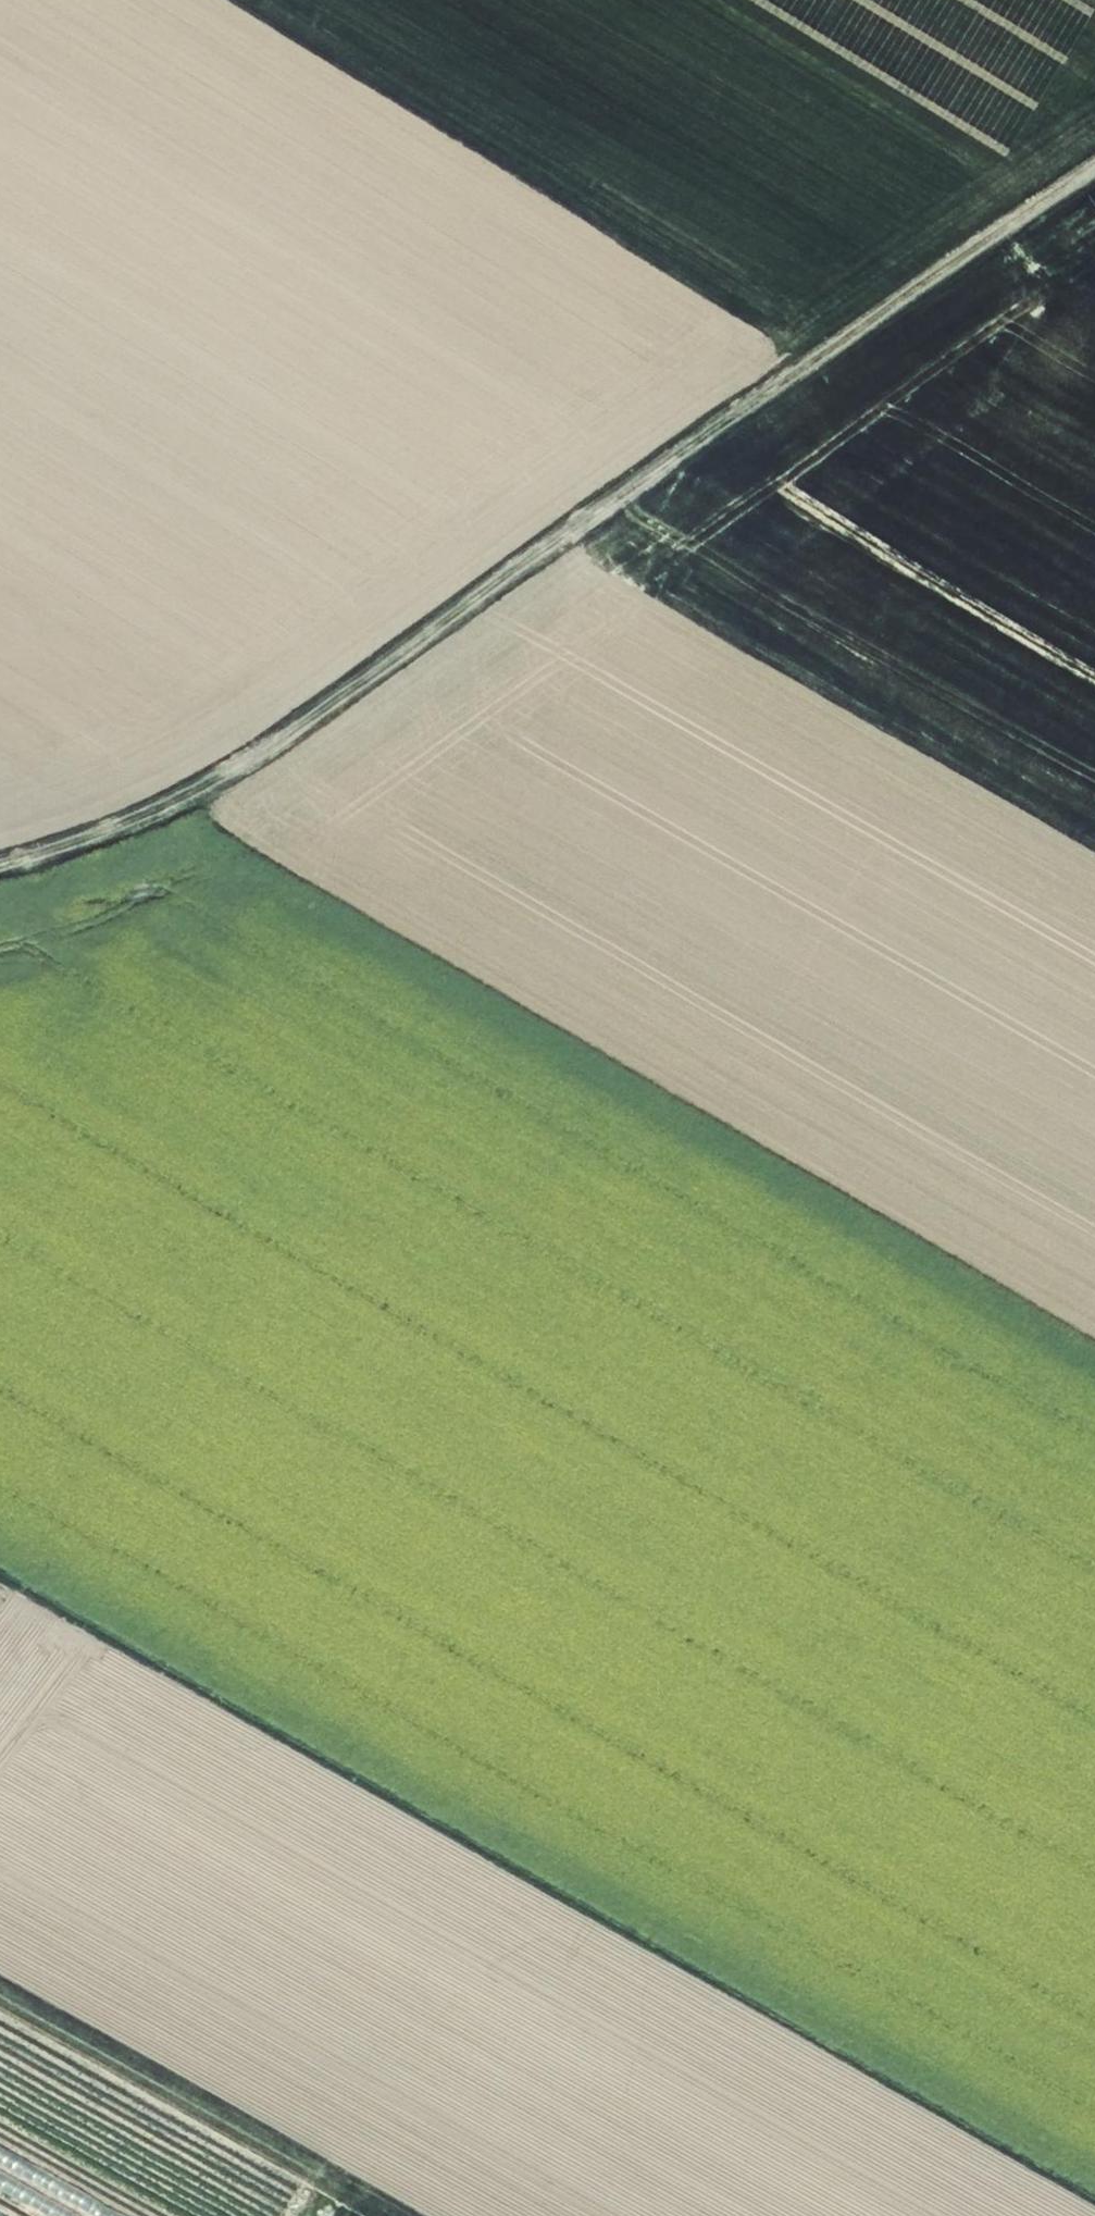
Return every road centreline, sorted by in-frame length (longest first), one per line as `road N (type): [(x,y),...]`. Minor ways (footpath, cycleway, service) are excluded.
road 1 (track): [(0,856),(174,802),(1094,161)]
road 2 (track): [(0,1567),(1094,2189)]

